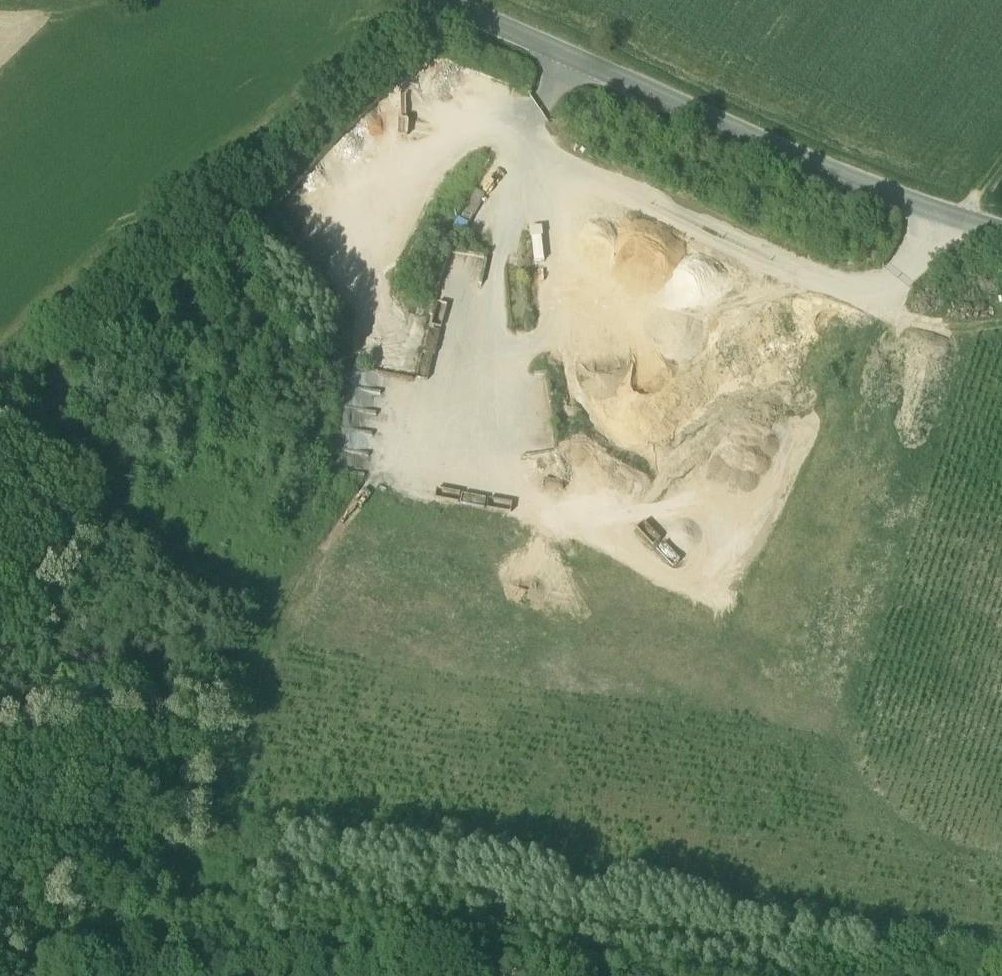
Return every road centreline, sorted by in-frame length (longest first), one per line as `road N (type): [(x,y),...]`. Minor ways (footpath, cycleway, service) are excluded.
road 1 (residential): [(435,0),(775,160),(1001,235)]

